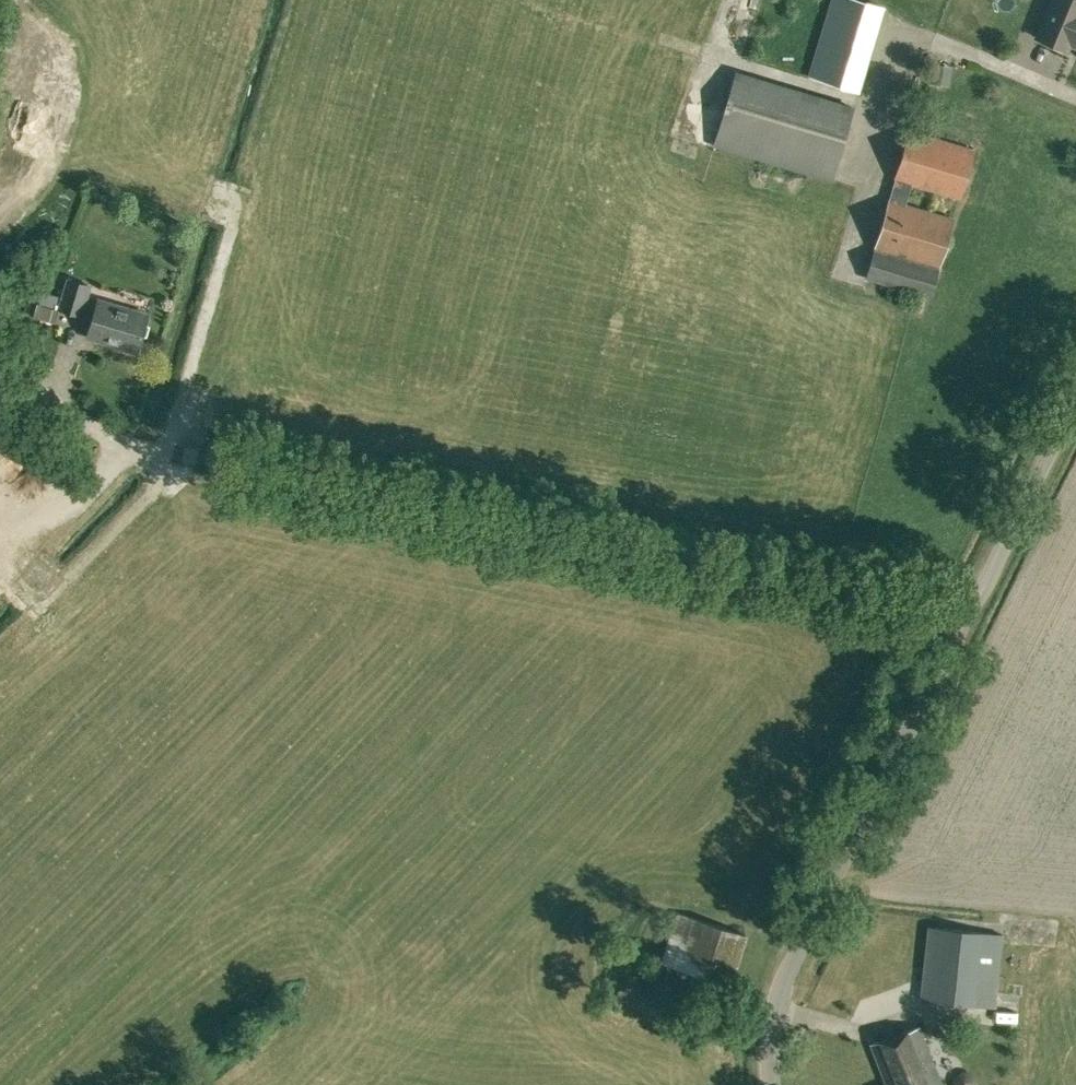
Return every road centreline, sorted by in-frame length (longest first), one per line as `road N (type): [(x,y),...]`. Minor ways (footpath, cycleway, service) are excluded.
road 1 (unclassified): [(772,1084),(772,1028),(787,973),(1075,398)]

